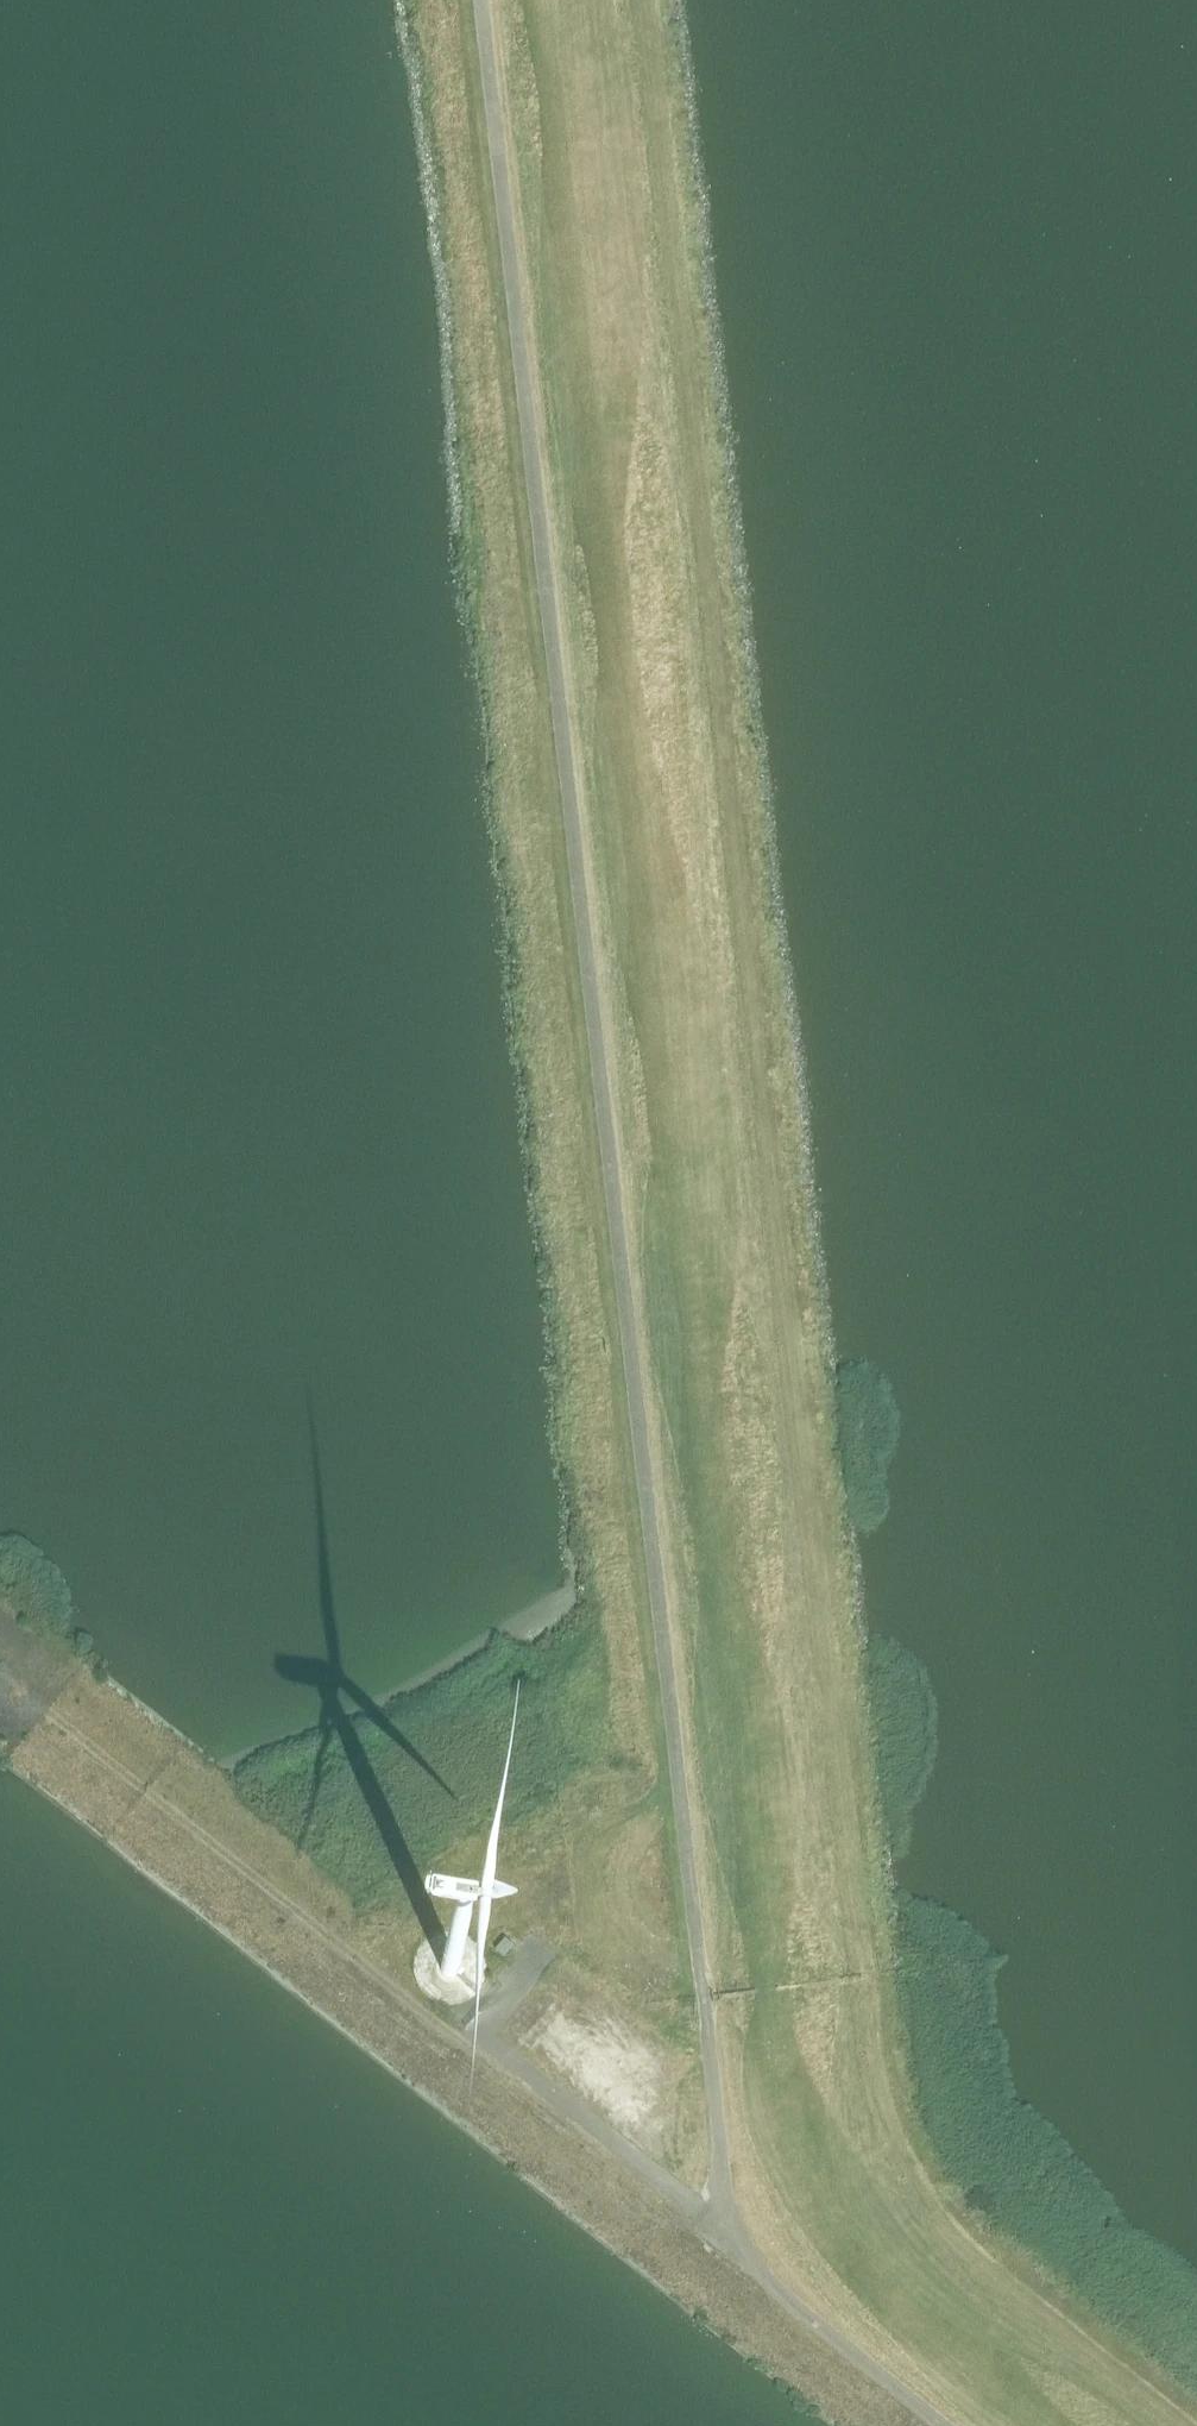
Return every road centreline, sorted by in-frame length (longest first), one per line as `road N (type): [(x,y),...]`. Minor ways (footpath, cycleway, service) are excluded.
road 1 (unclassified): [(959,2425),(739,2246),(732,2224),(487,0)]
road 2 (track): [(739,2246),(59,1711)]

